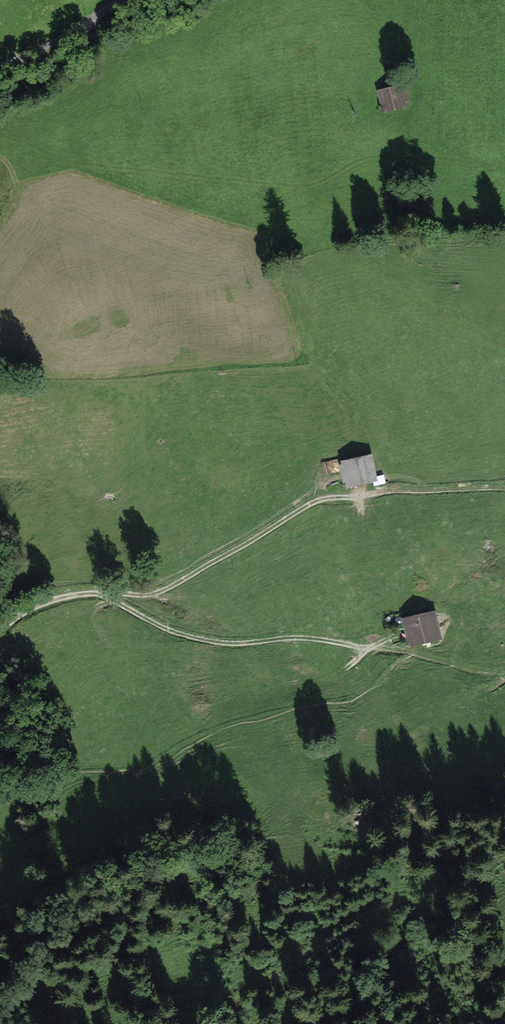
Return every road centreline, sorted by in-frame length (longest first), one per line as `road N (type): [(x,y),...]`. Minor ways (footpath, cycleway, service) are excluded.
road 1 (track): [(504,677),(326,641),(216,646),(95,596),(42,603),(0,625)]
road 2 (track): [(95,596),(155,593),(325,499),(504,487)]
road 3 (residential): [(0,67),(121,0)]

